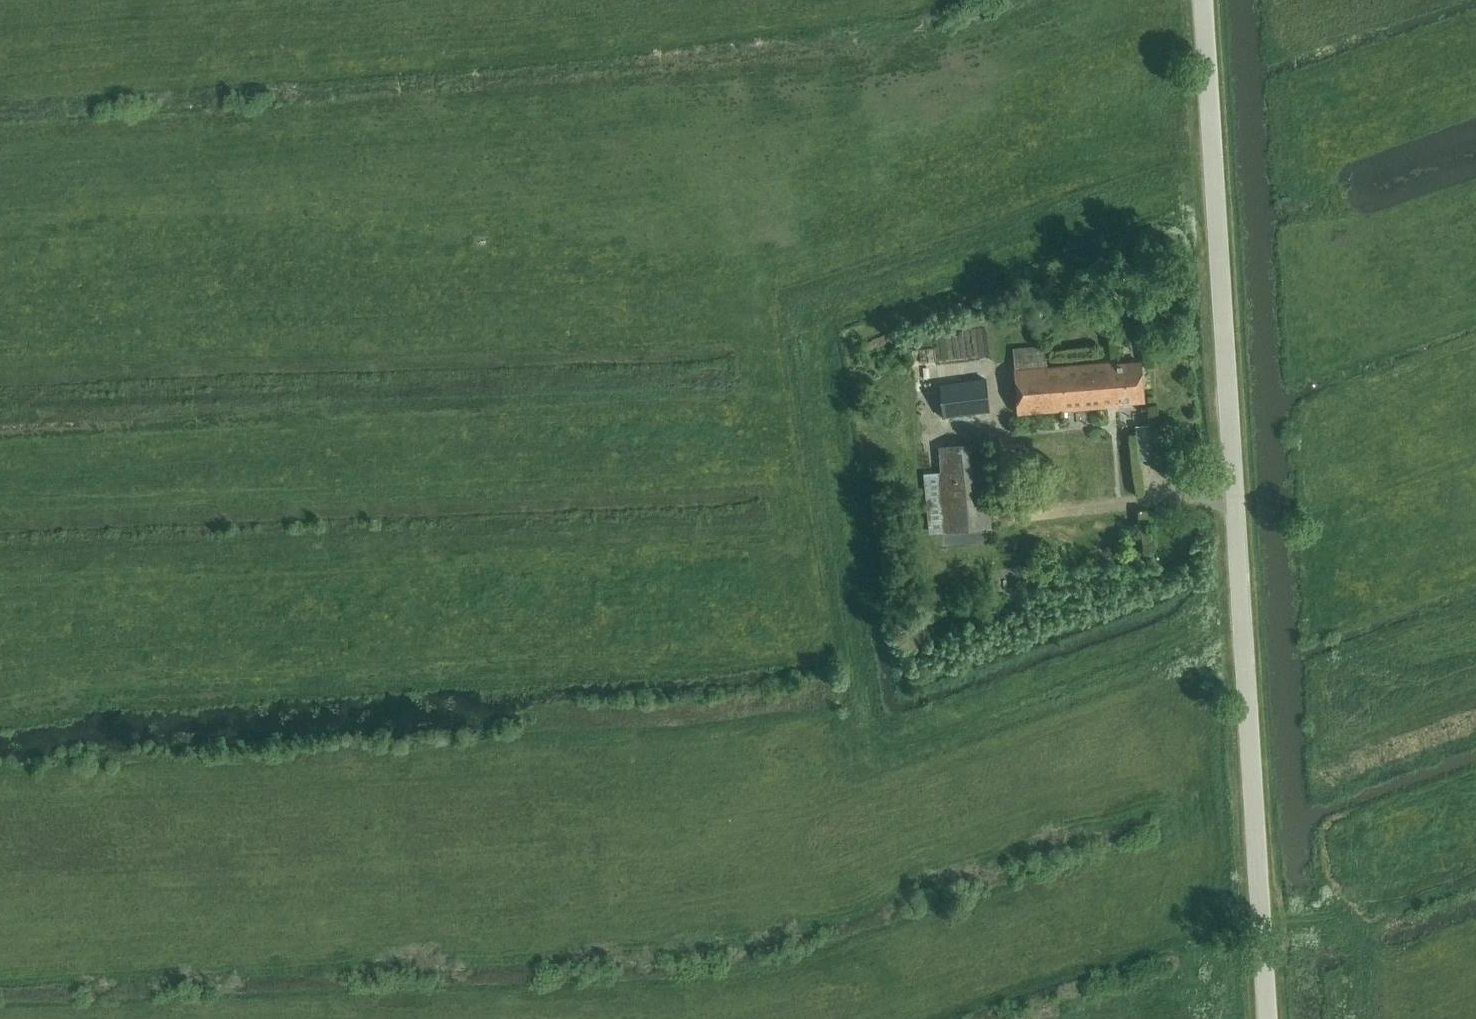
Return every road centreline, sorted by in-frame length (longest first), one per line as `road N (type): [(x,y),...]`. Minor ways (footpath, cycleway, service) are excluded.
road 1 (unclassified): [(1268,1018),(1204,0)]

